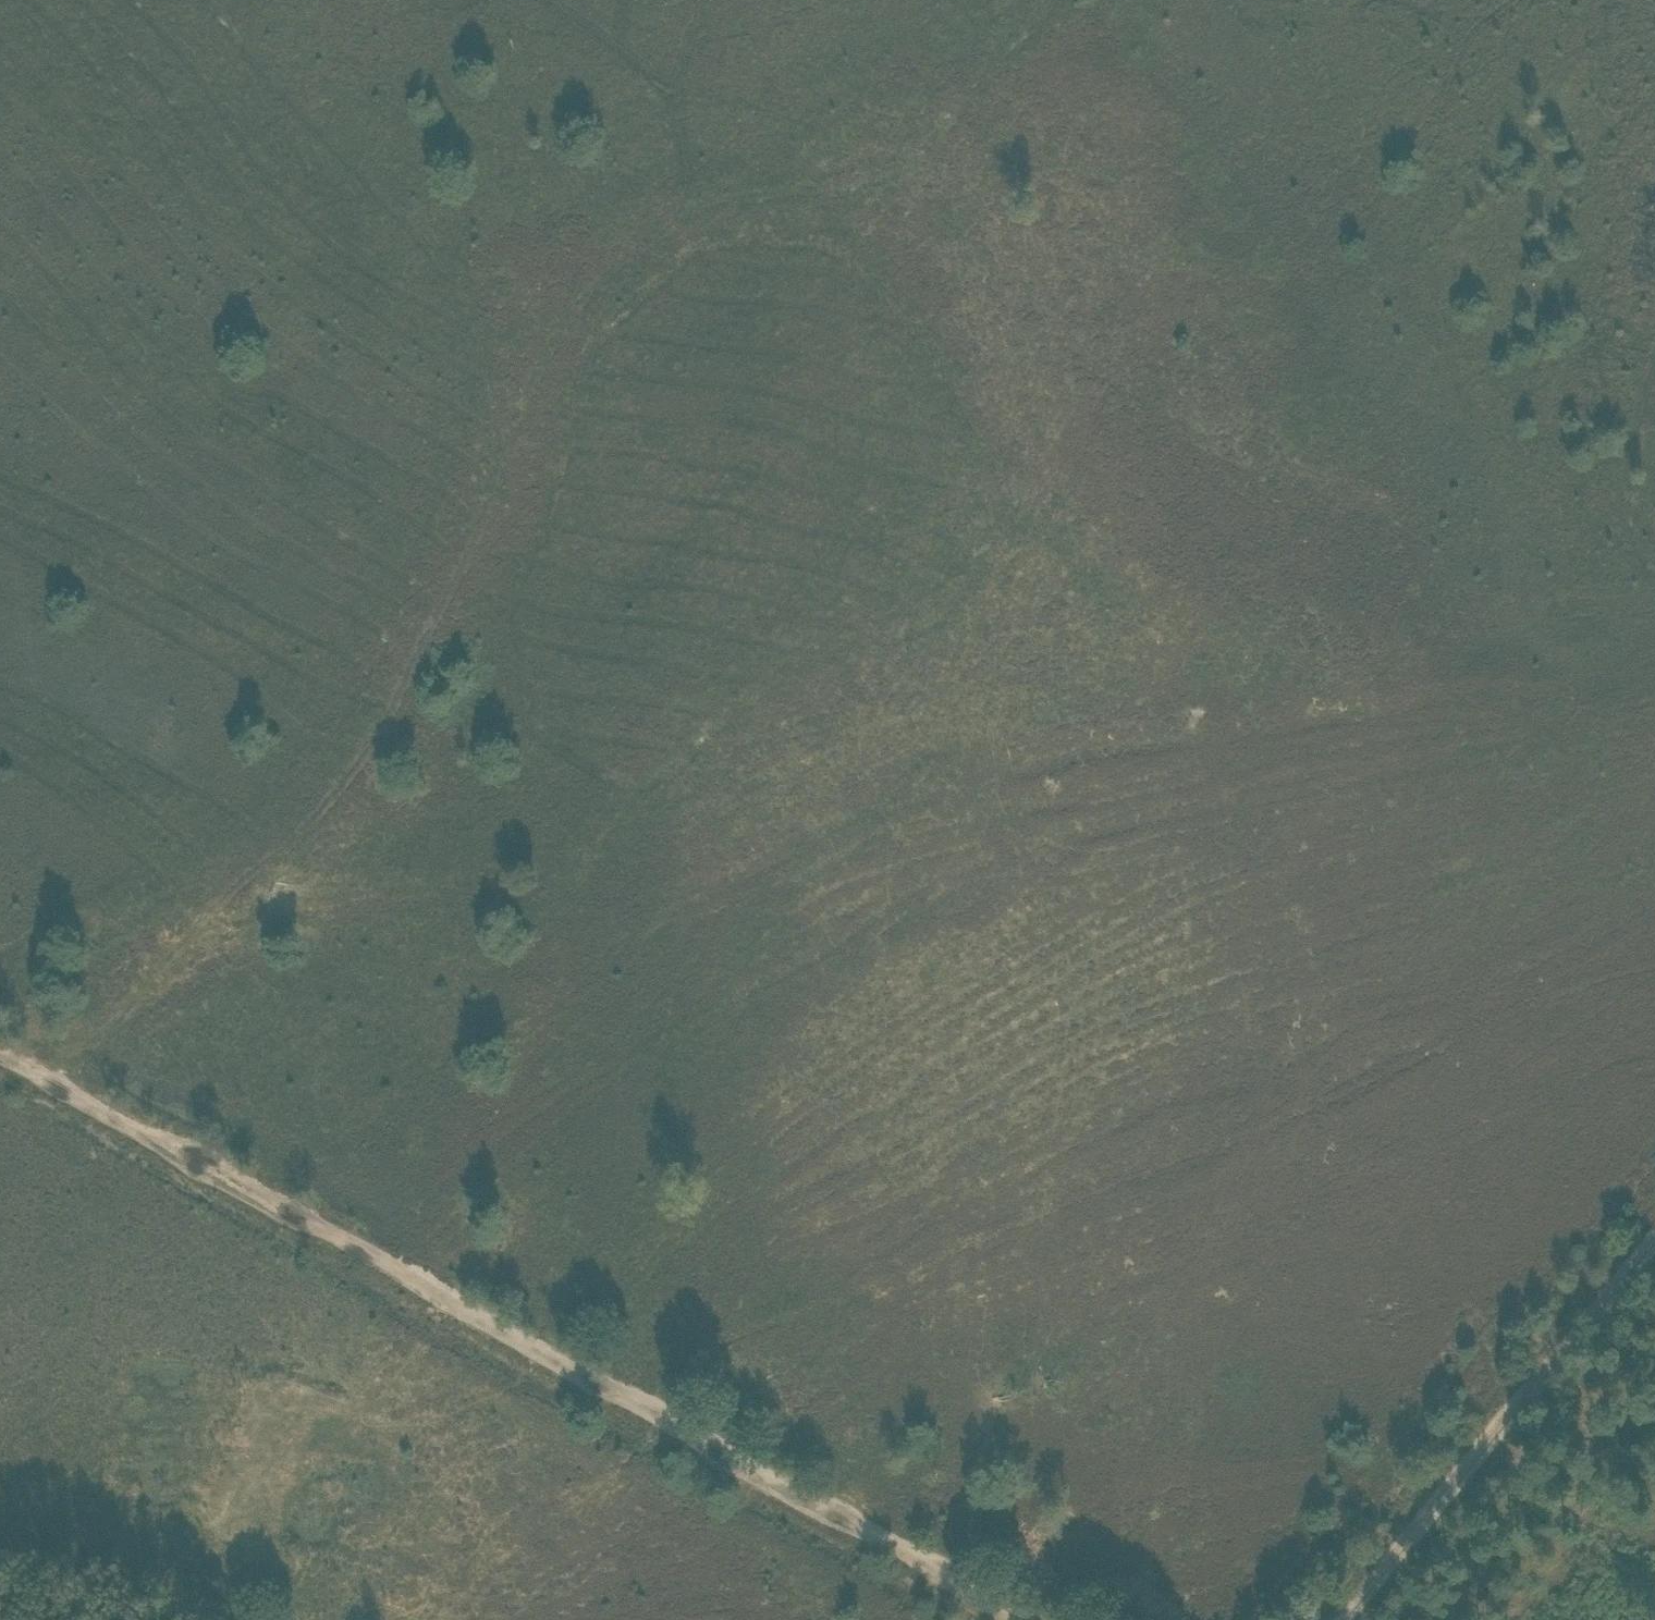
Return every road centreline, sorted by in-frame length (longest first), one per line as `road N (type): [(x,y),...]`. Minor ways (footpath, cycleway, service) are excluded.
road 1 (track): [(0,1054),(1010,1619)]
road 2 (track): [(1327,1619),(1654,1219)]

